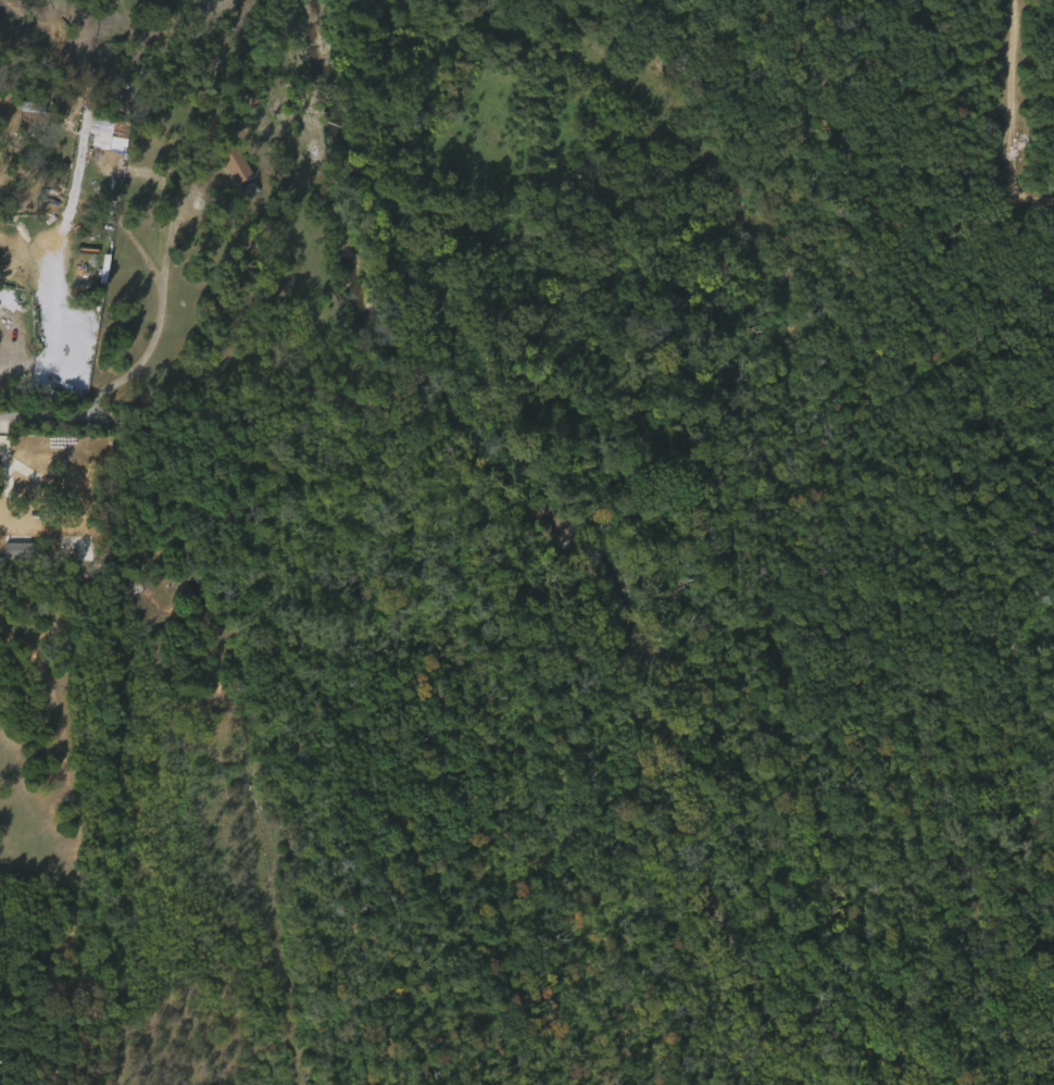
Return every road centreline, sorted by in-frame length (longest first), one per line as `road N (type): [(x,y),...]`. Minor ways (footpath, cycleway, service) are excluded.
road 1 (residential): [(0,417),(143,420)]

